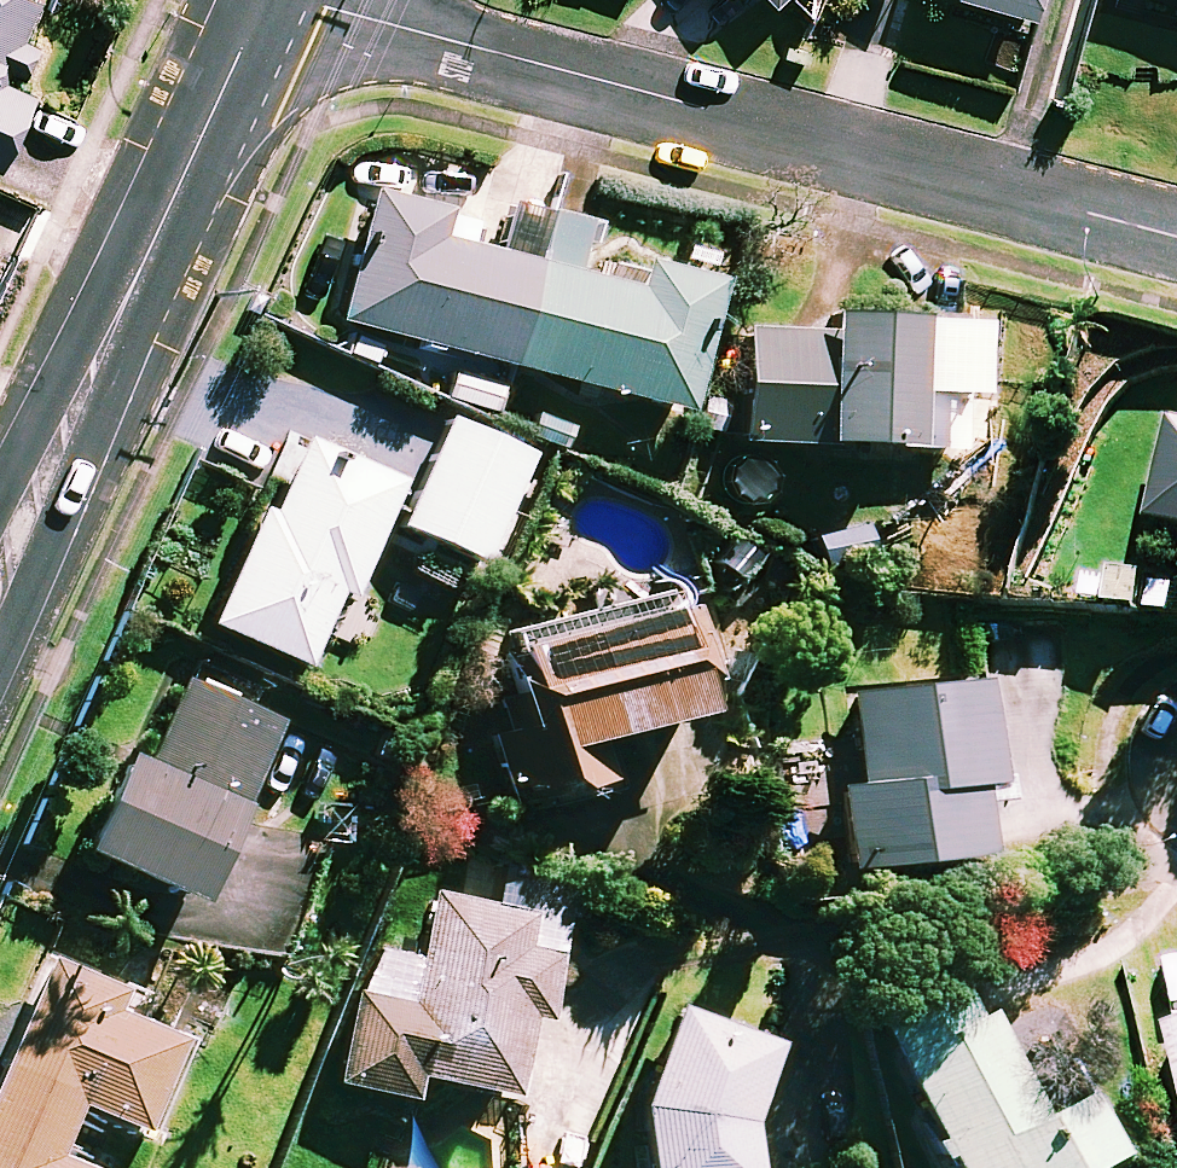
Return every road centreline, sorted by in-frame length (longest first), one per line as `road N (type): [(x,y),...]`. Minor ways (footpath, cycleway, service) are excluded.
road 1 (residential): [(1176,236),(292,0)]
road 2 (secondary): [(266,0),(0,573)]

